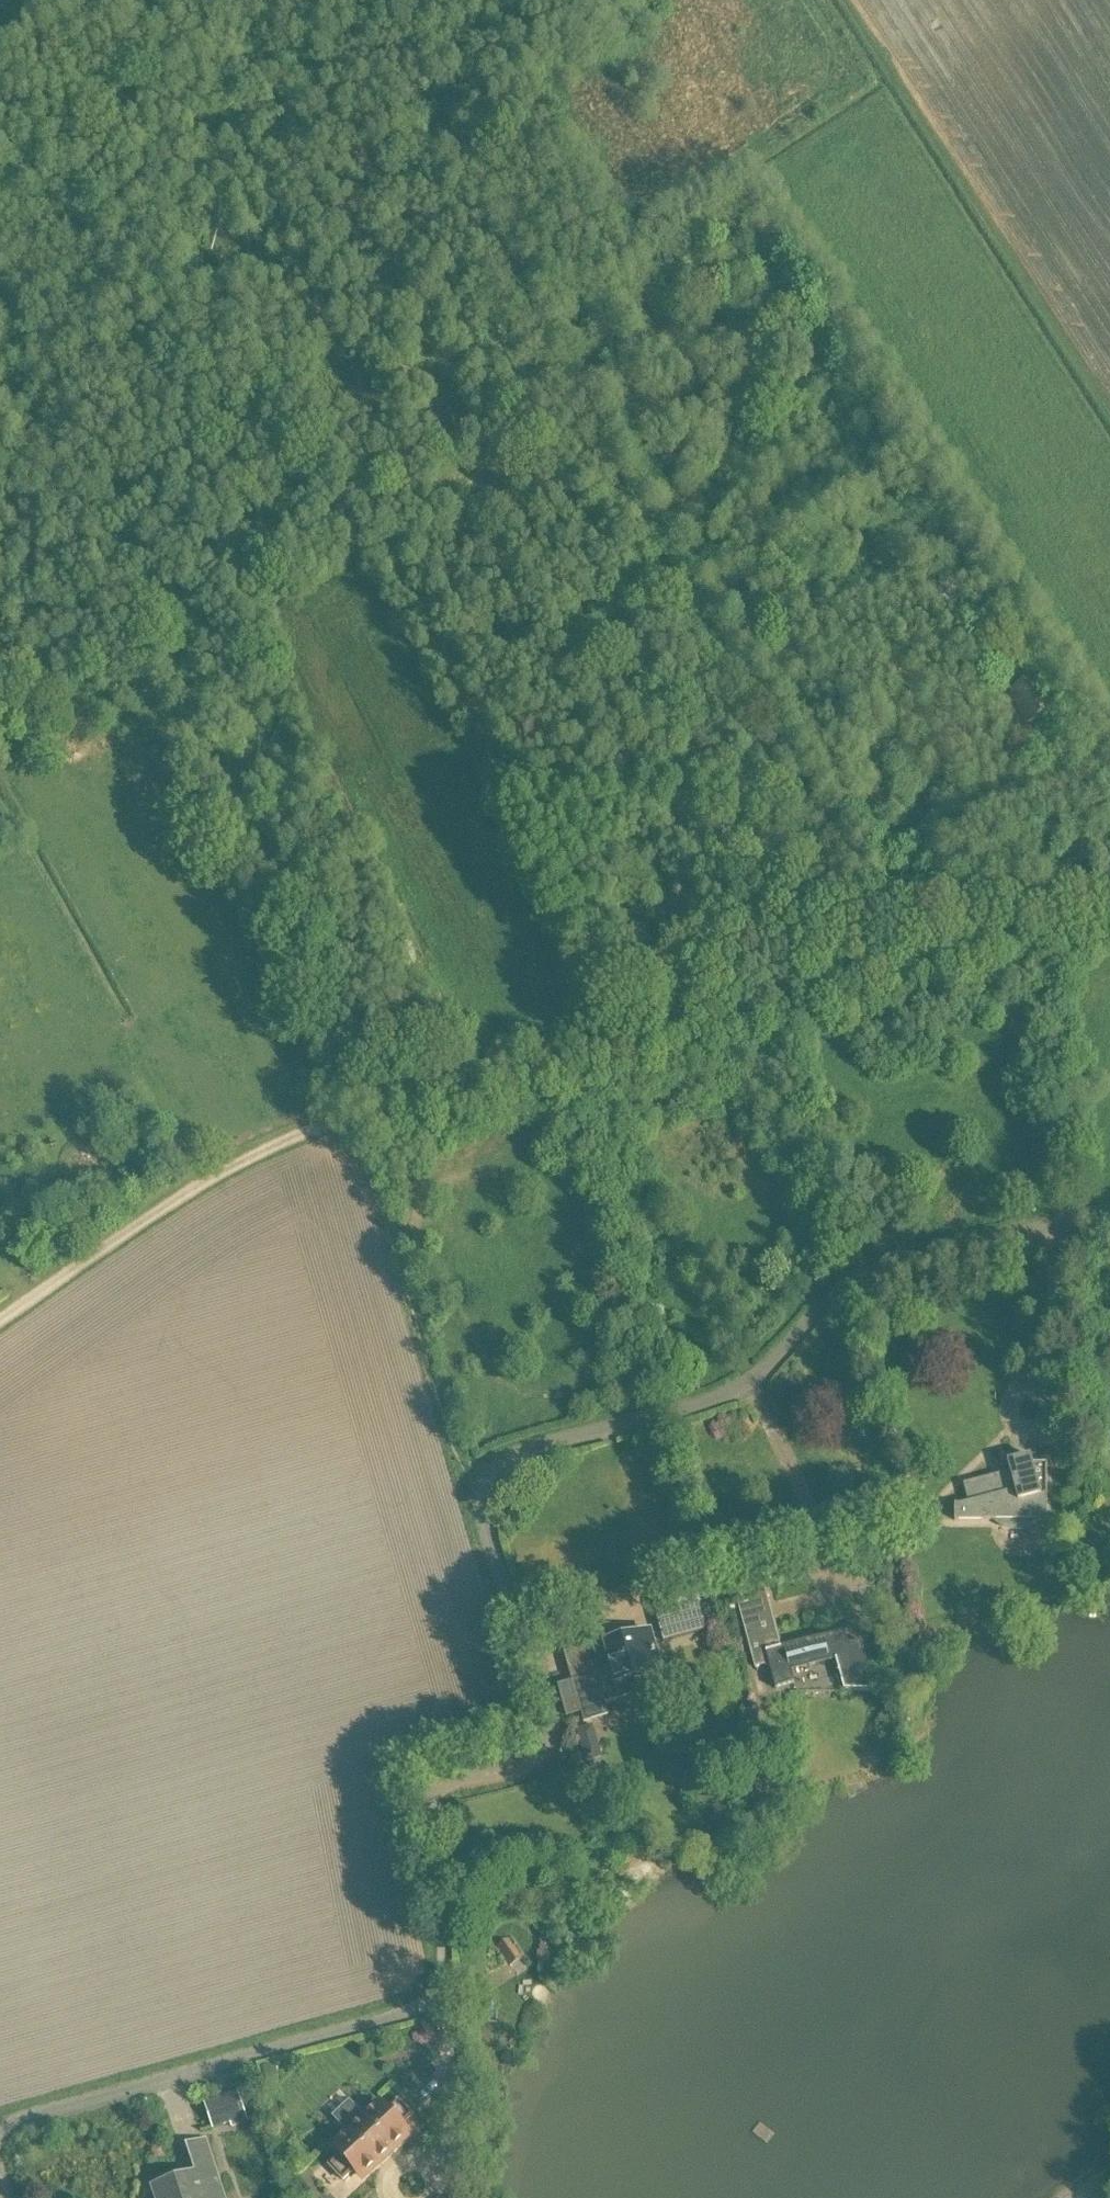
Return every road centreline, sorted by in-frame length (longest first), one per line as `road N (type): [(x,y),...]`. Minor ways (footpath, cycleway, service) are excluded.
road 1 (residential): [(0,2133),(434,2001),(447,1953),(427,1803),(445,1787),(524,1765),(546,1748),(543,1703),(481,1497)]
road 2 (unclassified): [(481,1497),(497,1471),(522,1456),(721,1400),(753,1383),(835,1296),(889,1265),(1109,1209)]
road 3 (track): [(895,964),(494,1067),(370,1110)]
road 4 (track): [(370,1110),(222,1170),(0,1324)]
road 5 (track): [(1109,887),(895,964)]

